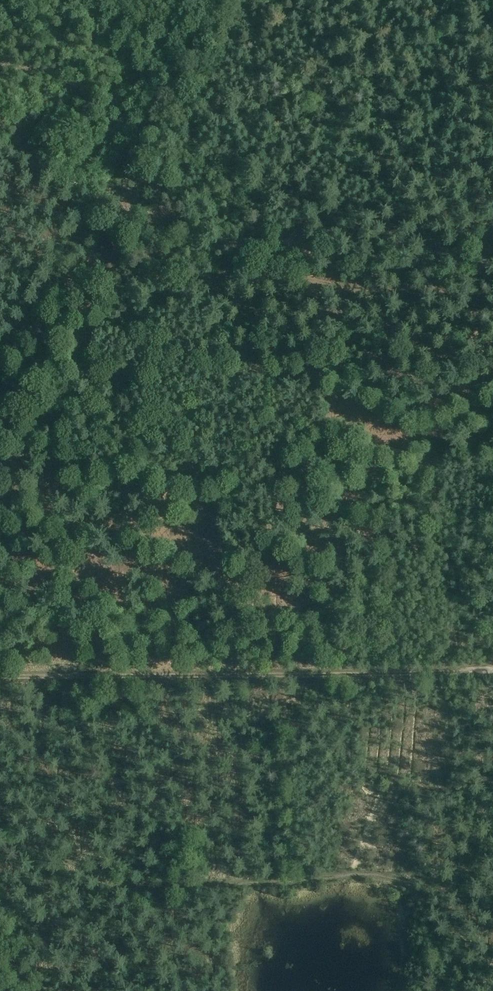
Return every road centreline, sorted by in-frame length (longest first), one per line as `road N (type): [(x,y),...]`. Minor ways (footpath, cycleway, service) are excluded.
road 1 (track): [(0,675),(492,669)]
road 2 (track): [(492,296),(371,290),(267,272),(170,281),(81,243)]
road 3 (track): [(226,0),(81,243)]
road 4 (track): [(81,243),(0,379)]

